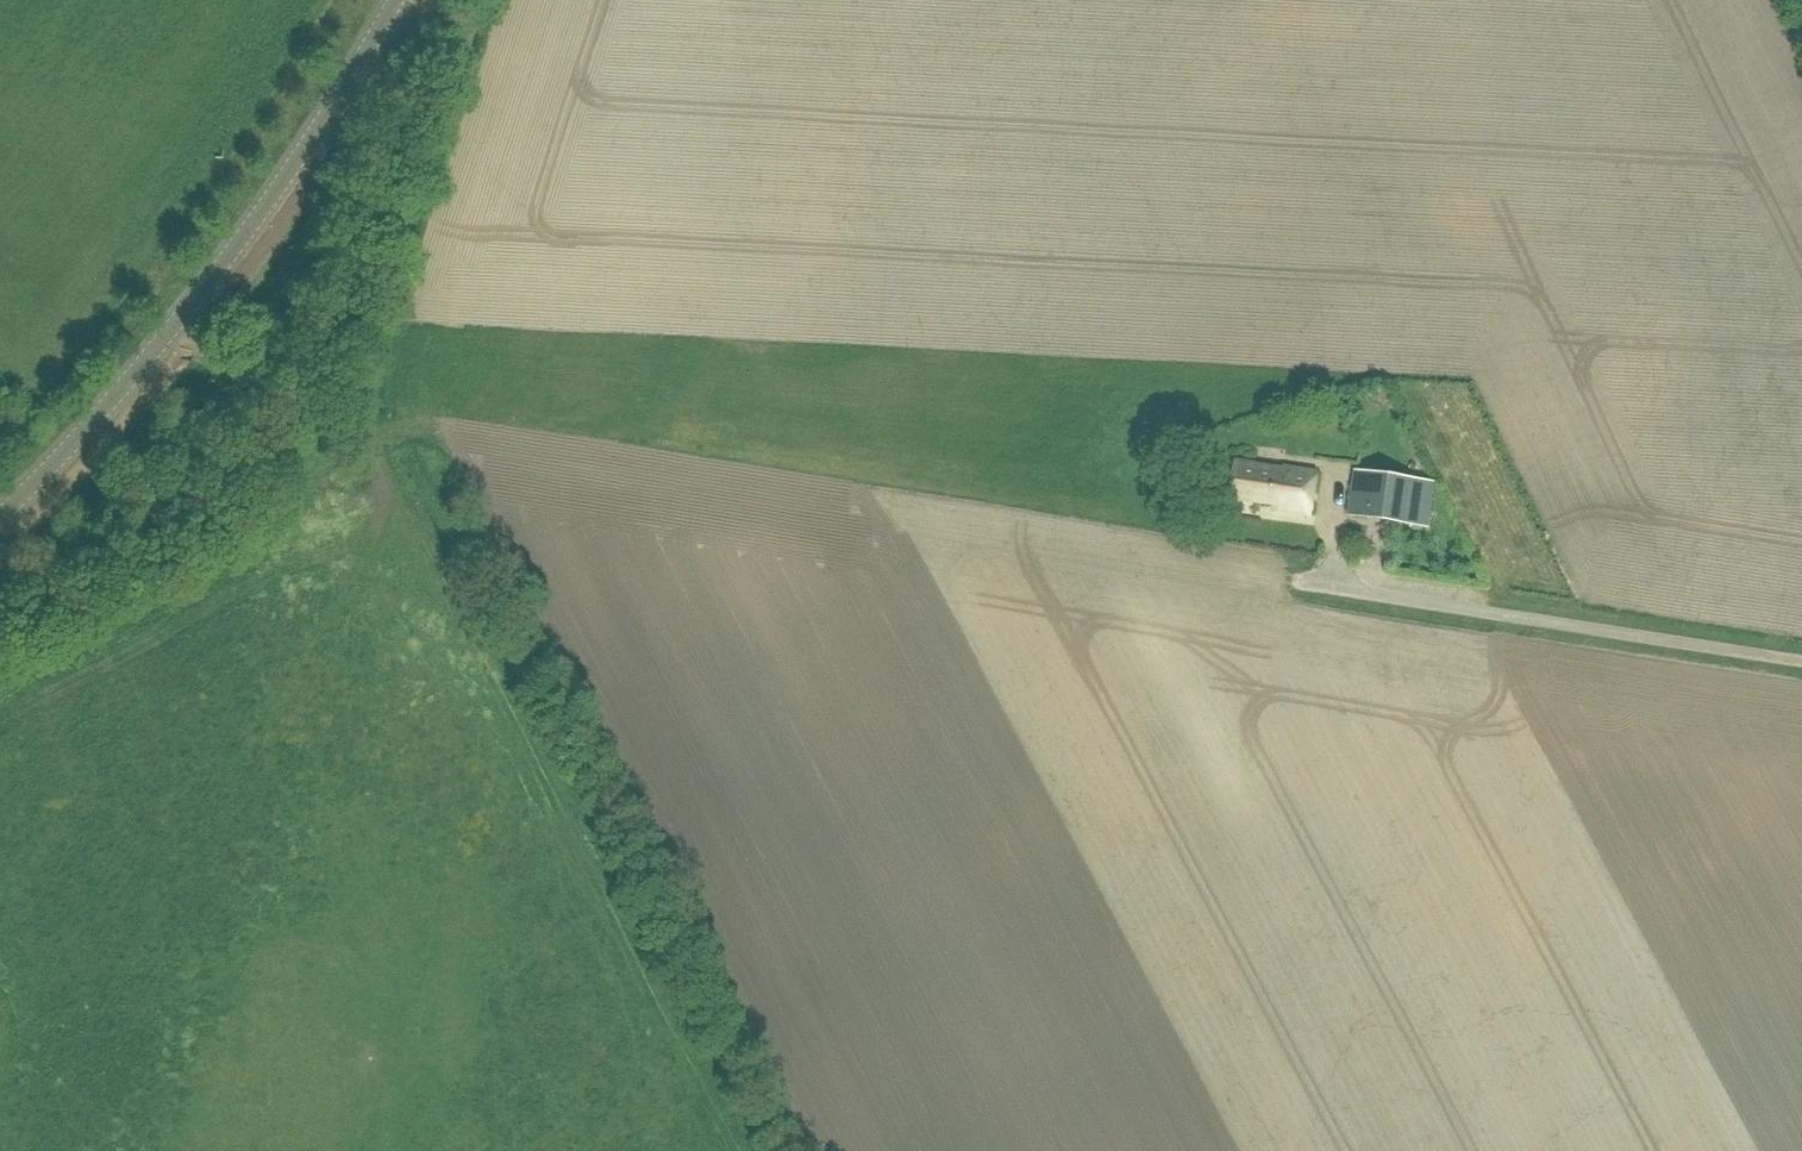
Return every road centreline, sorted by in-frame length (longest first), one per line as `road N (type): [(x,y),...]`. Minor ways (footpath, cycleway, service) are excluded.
road 1 (tertiary): [(0,521),(95,424),(219,274),(327,124),(399,0)]
road 2 (unclassified): [(1801,659),(1336,586)]

